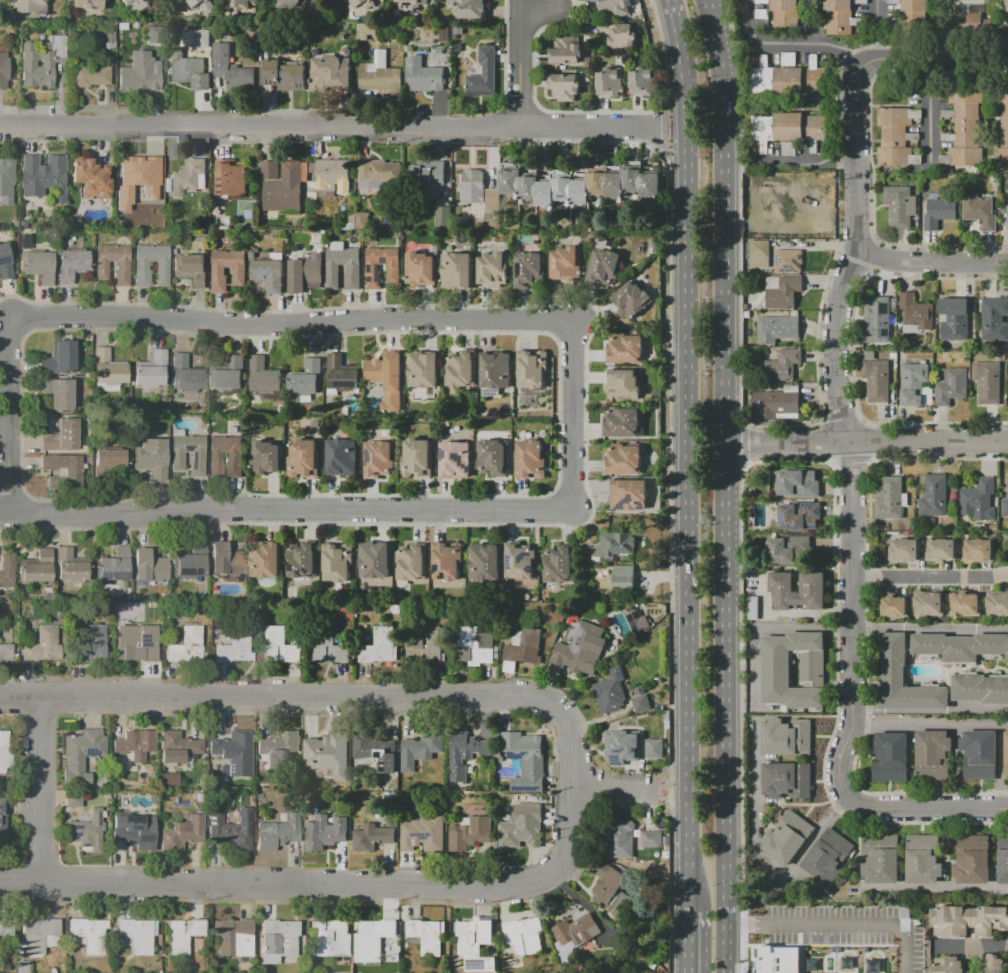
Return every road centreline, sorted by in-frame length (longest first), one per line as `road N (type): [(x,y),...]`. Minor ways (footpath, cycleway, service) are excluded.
road 1 (primary): [(728,972),(722,105),(712,0)]
road 2 (residential): [(863,66),(855,89),(854,228),(862,253),(837,295),(853,628),(853,727),(839,752),(838,780),(848,799),(872,808),(1007,808)]
road 3 (primary): [(689,128),(689,902)]
road 4 (residential): [(573,792),(570,858),(531,888),(0,883)]
road 5 (residential): [(573,792),(571,735),(533,700),(0,694)]
road 6 (residential): [(574,509),(0,515)]
road 7 (residential): [(9,319),(577,319)]
road 8 (residential): [(522,125),(0,122)]
road 9 (residential): [(9,319),(10,515)]
road 10 (residential): [(577,319),(574,509)]
road 11 (residential): [(36,883),(36,694)]
road 12 (residential): [(845,442),(1007,443)]
road 13 (residential): [(1007,579),(852,577)]
road 14 (residential): [(853,727),(1007,727)]
road 15 (residential): [(668,128),(522,125)]
road 16 (residential): [(863,66),(881,58),(1007,58)]
road 17 (residential): [(862,253),(1007,263)]
road 18 (primary): [(670,0),(689,128)]
road 19 (residential): [(523,0),(522,125)]
road 20 (tertiary): [(723,445),(845,442)]

